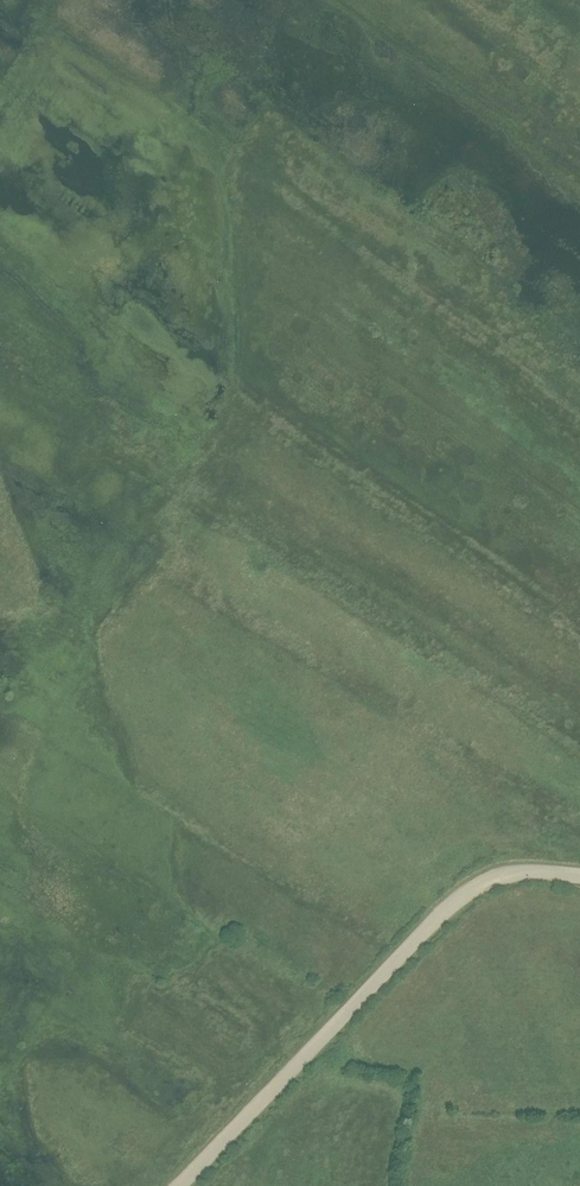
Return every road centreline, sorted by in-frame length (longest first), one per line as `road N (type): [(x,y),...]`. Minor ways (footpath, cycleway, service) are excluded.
road 1 (track): [(181,1185),(463,896),(517,873),(579,875)]

